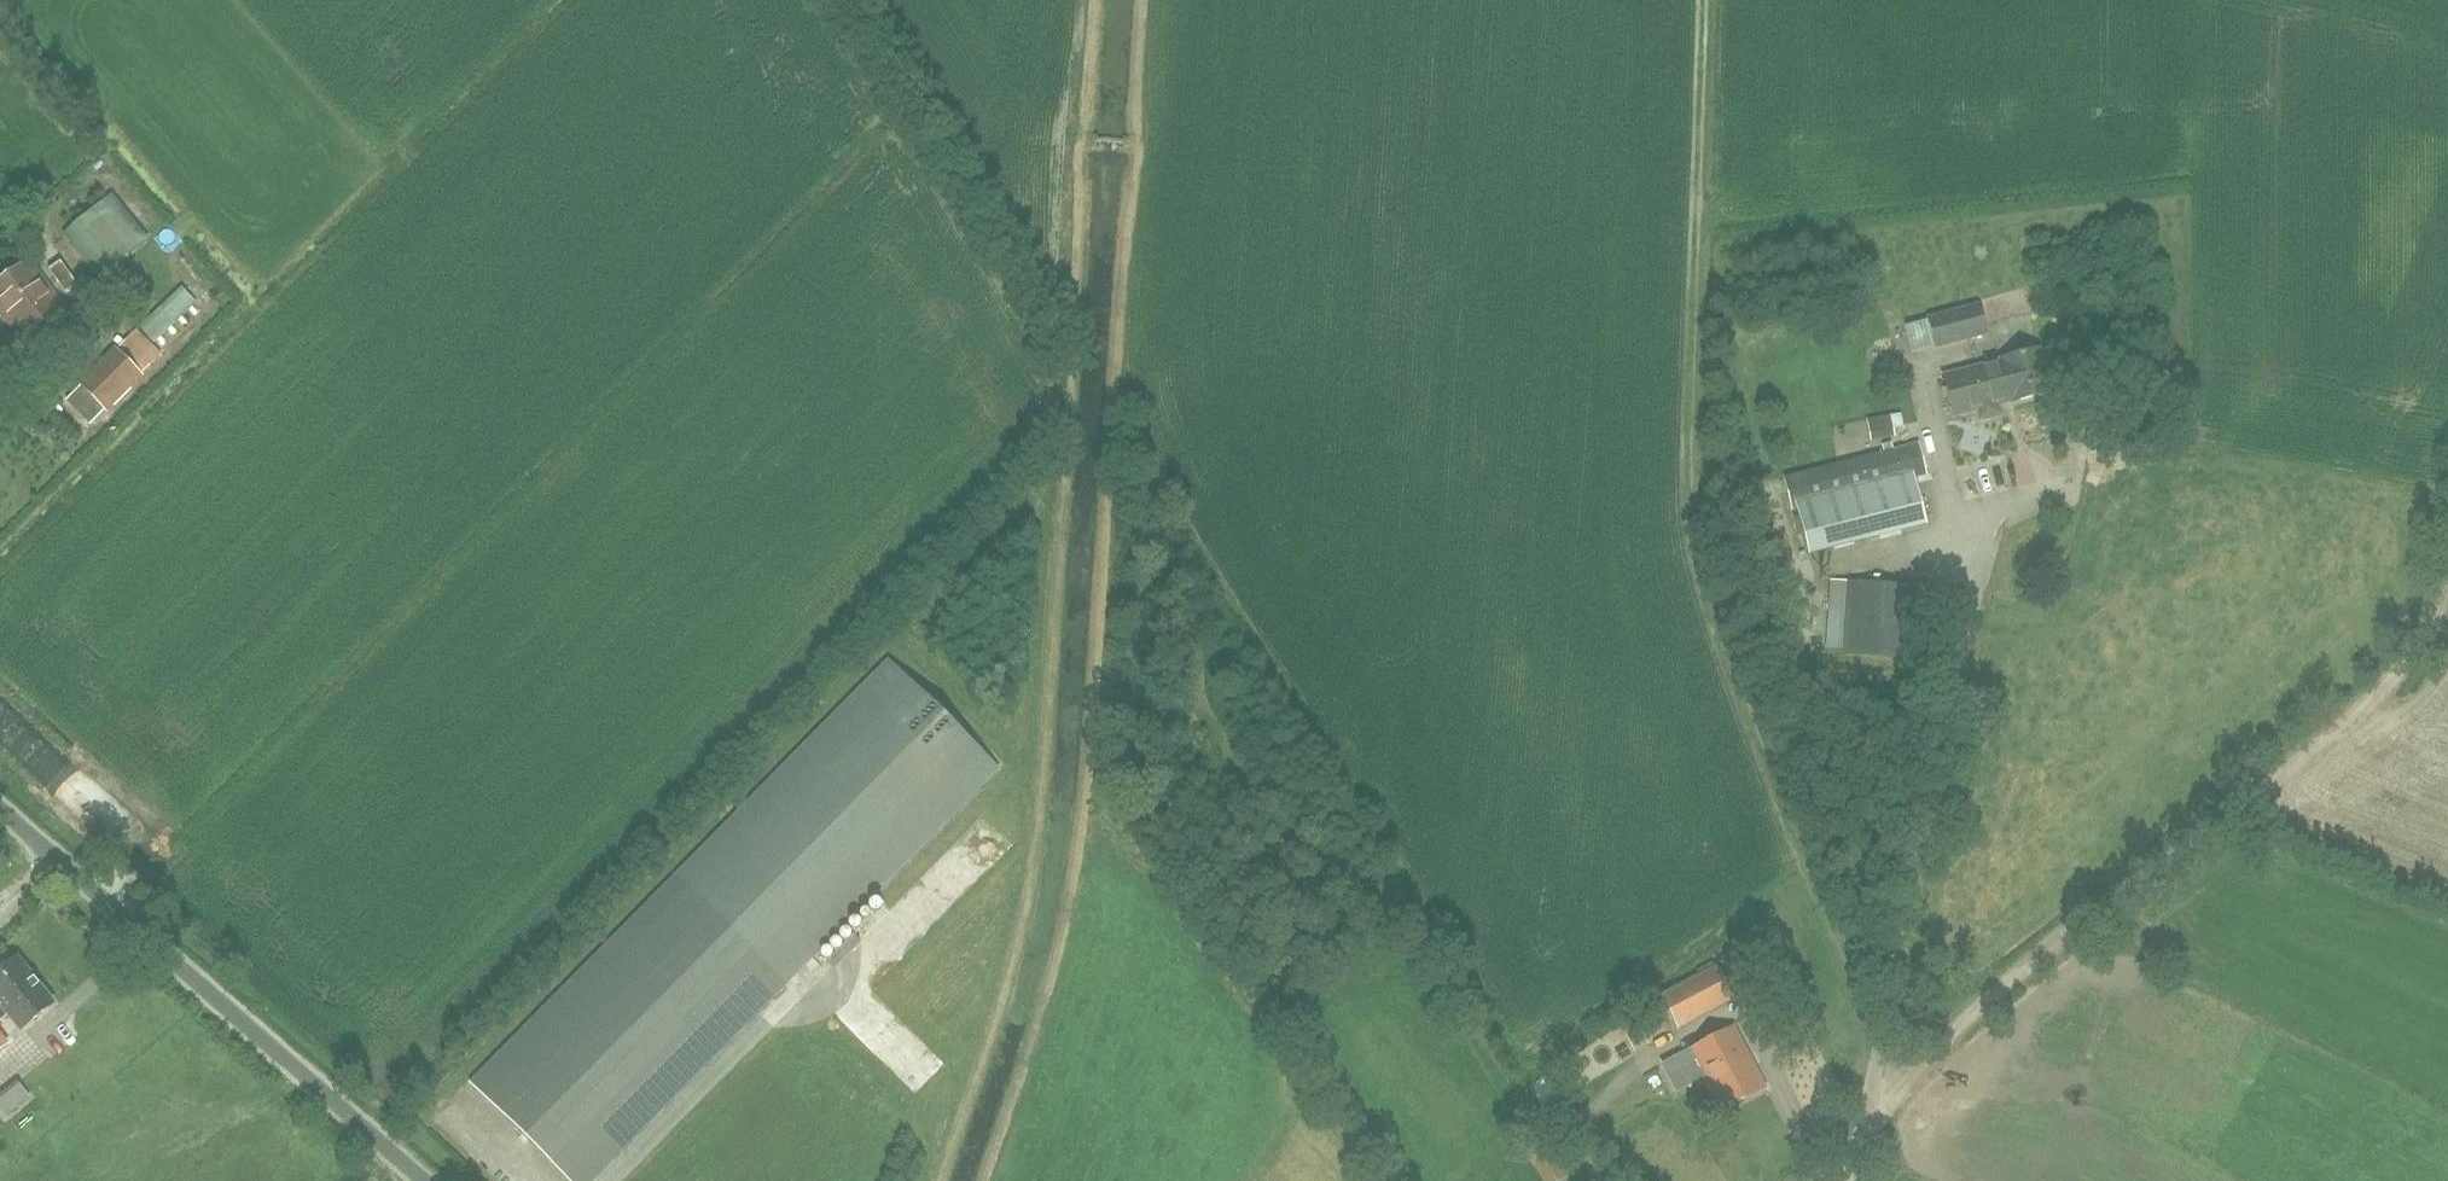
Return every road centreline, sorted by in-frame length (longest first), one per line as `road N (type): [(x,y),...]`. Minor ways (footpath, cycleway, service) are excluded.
road 1 (track): [(1093,138),(1028,888),(935,1180)]
road 2 (track): [(1861,1144),(1942,1047),(2030,961),(2355,715),(2423,637),(2447,583)]
road 3 (unclassified): [(418,1180),(0,815)]

